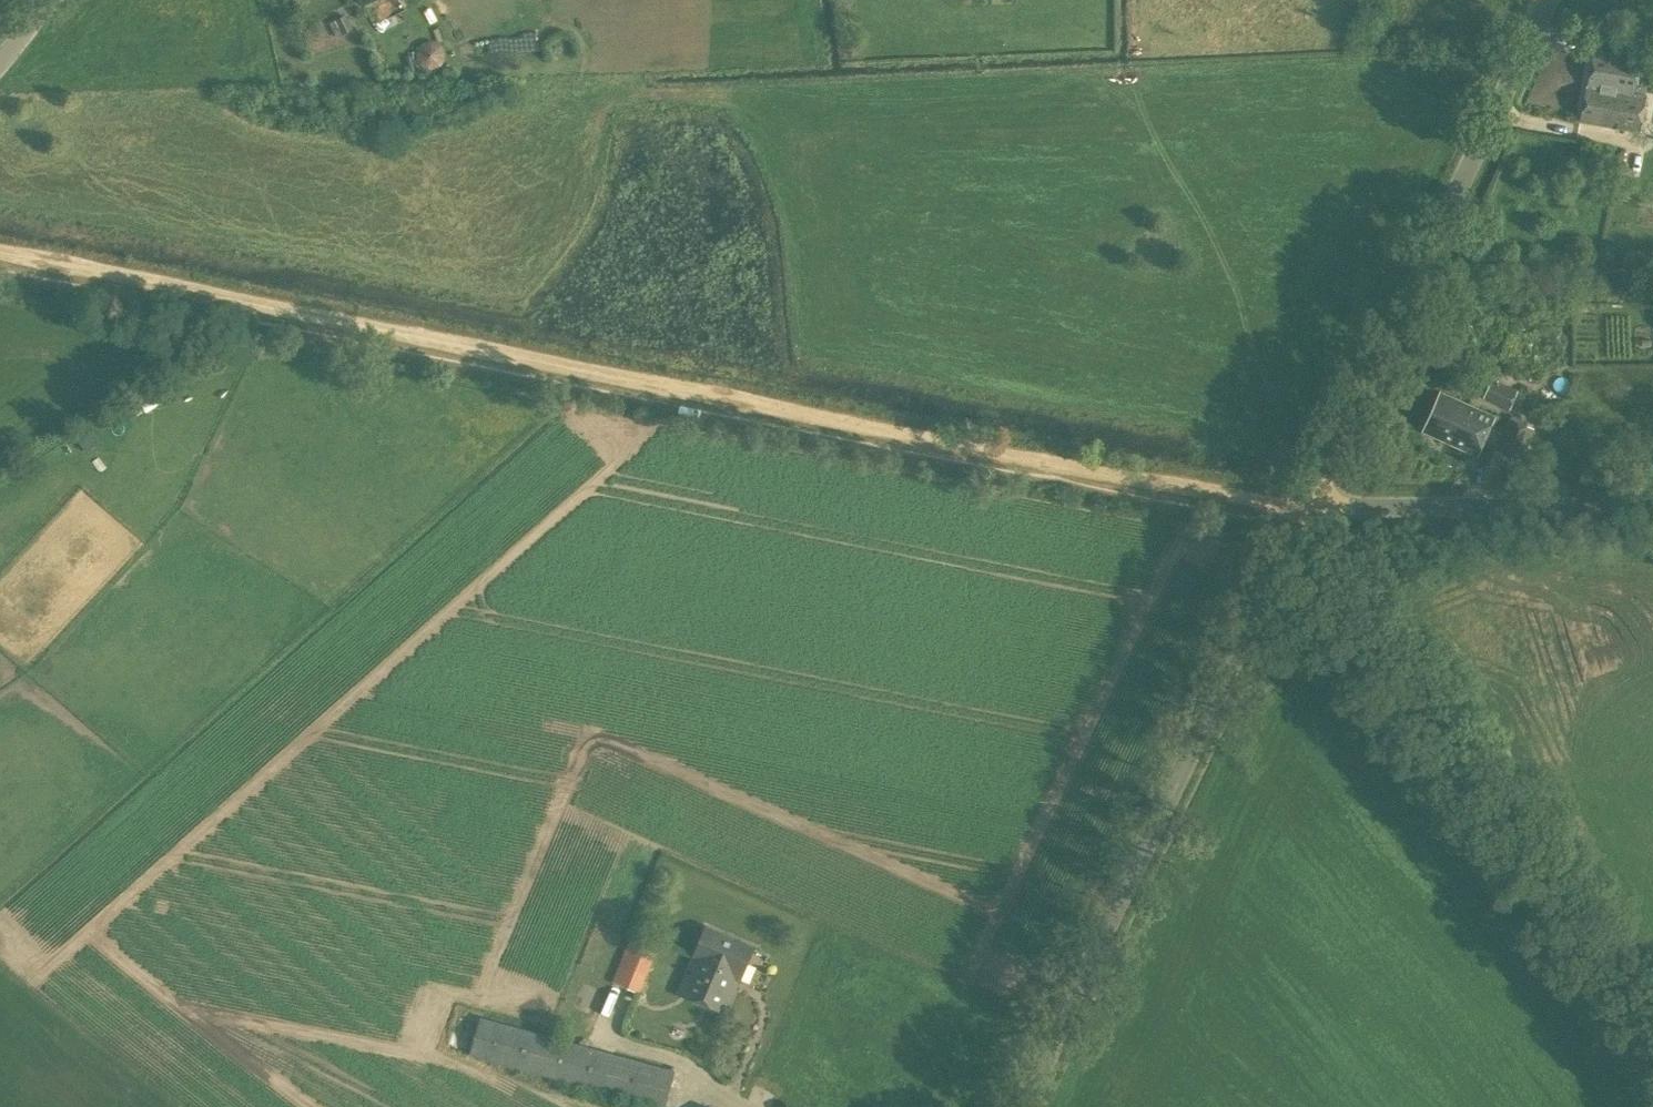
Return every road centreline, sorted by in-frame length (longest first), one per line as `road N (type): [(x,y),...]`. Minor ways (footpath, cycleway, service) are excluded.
road 1 (track): [(0,256),(1210,497),(1306,508)]
road 2 (unclassified): [(1021,1106),(1306,508)]
road 3 (track): [(1652,999),(1306,508)]
road 4 (unclassified): [(1306,508),(1556,0)]
road 5 (unclassified): [(1652,507),(1306,508)]

